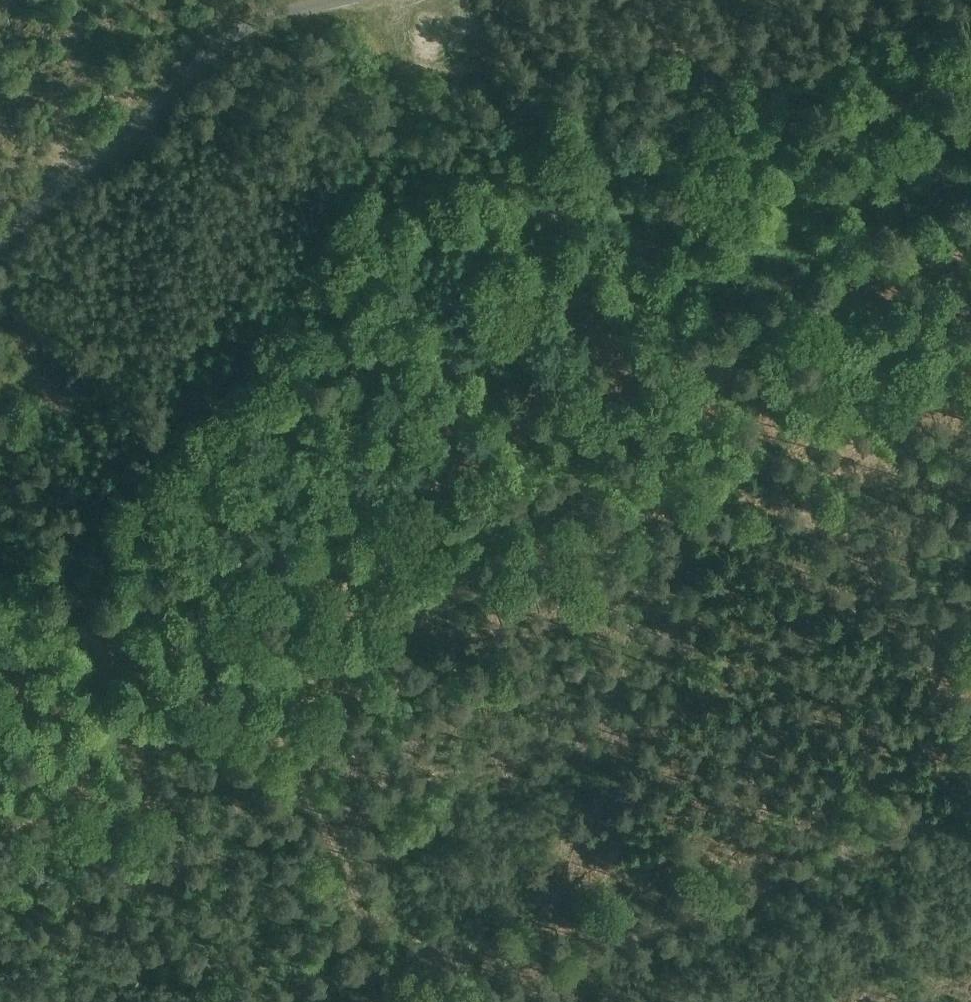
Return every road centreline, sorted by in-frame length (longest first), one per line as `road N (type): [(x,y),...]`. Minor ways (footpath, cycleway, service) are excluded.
road 1 (track): [(242,564),(270,692),(401,1001)]
road 2 (unclassified): [(0,239),(131,129),(215,45),(334,0)]

